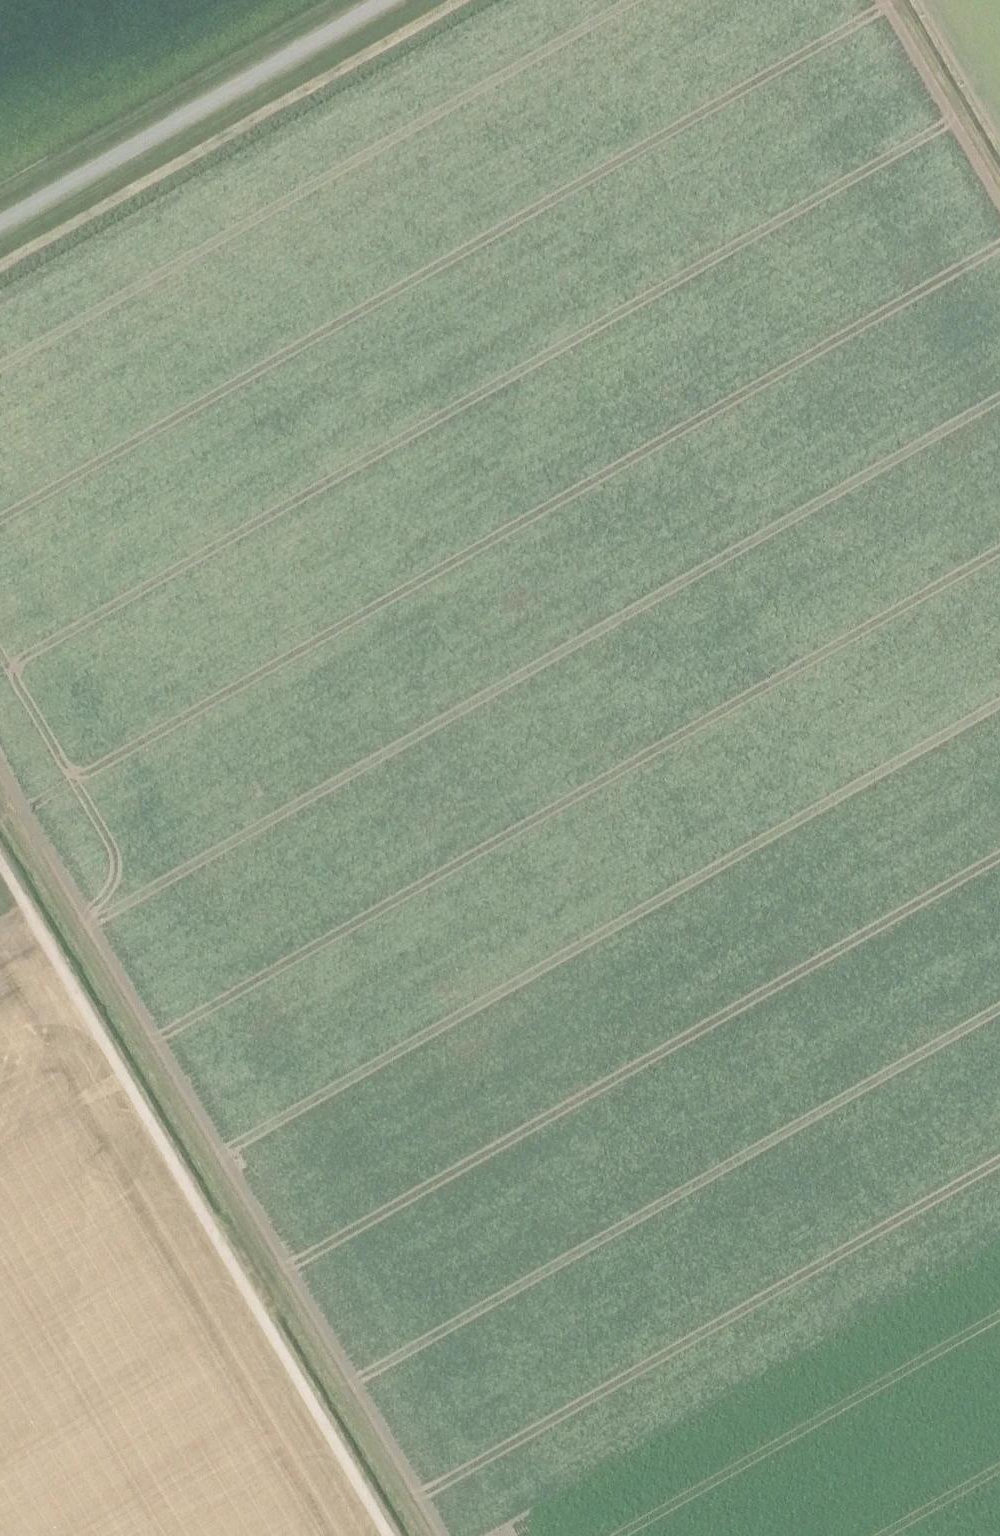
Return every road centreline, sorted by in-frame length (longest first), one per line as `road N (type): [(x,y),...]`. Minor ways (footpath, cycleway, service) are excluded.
road 1 (unclassified): [(0,223),(386,0)]

